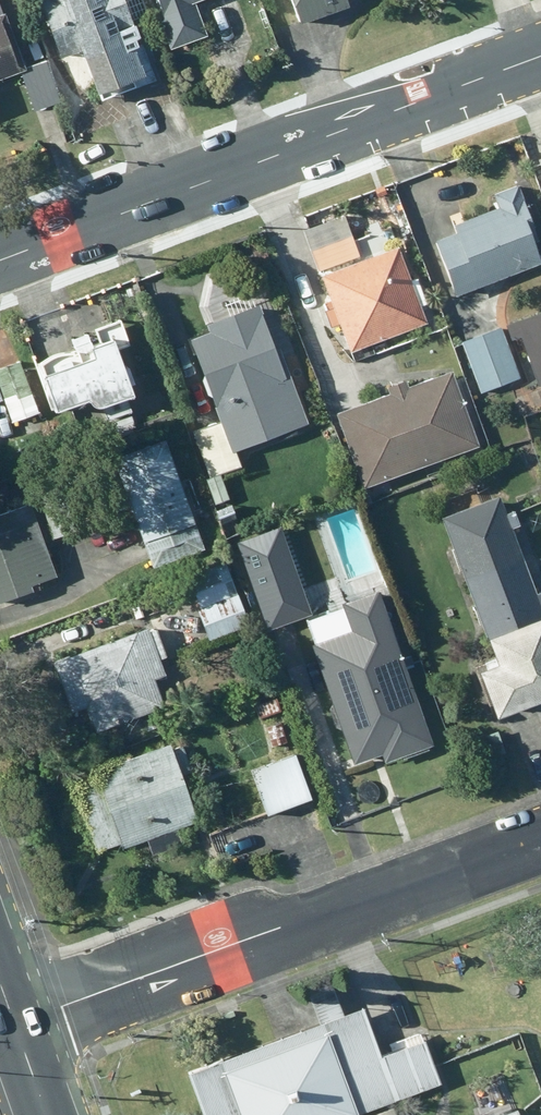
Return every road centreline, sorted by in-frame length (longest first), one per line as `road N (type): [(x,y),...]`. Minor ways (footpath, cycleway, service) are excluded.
road 1 (tertiary): [(540,58),(0,255)]
road 2 (residential): [(19,1029),(540,834)]

